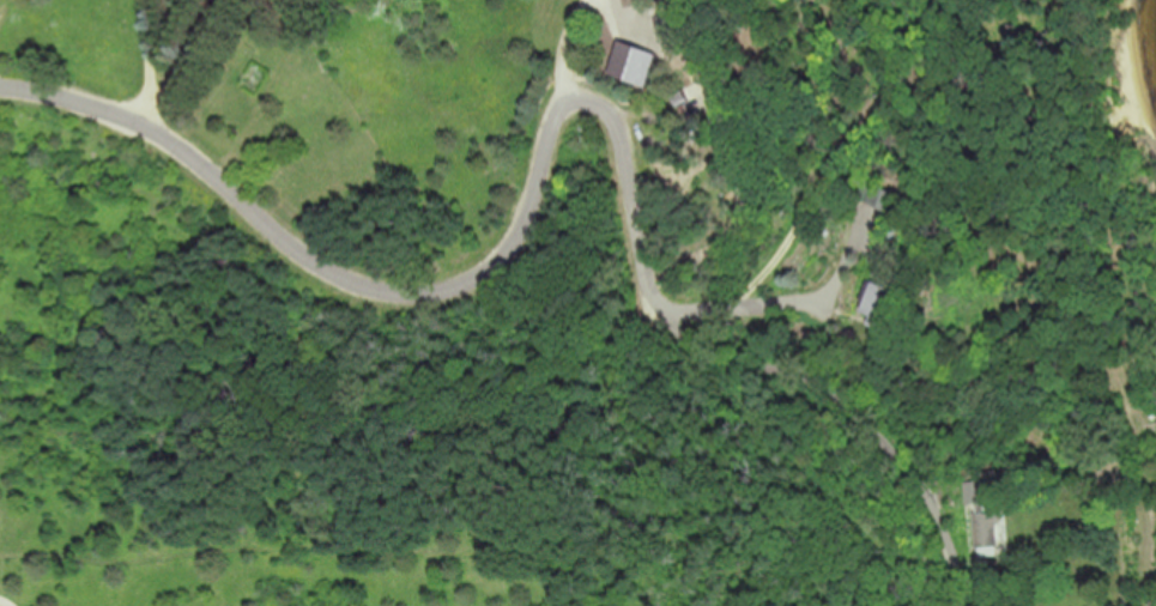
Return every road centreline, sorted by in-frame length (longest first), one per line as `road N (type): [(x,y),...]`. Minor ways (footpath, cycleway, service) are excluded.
road 1 (residential): [(0,91),(87,101),(159,129),(309,256),(373,287),(413,290),(483,269),(525,220),(546,122),(564,96),(603,96),(617,111),(647,268),(666,304),(737,307)]

